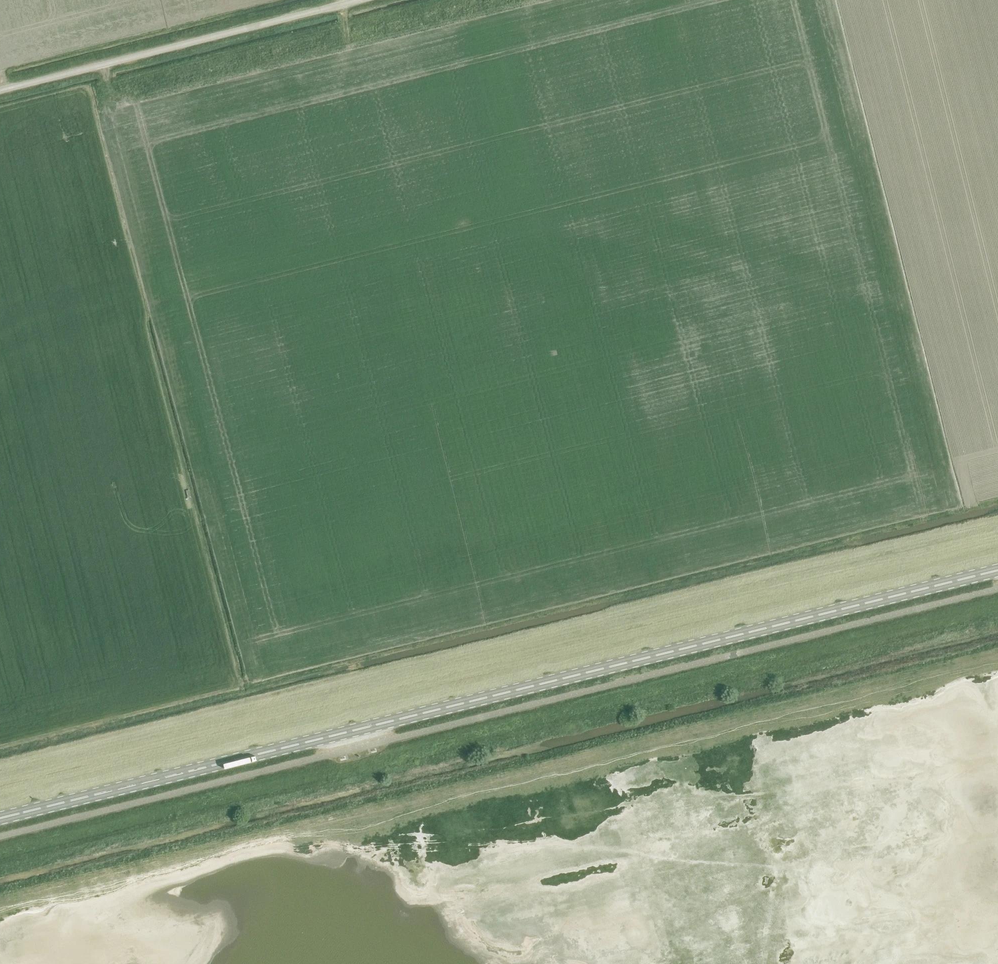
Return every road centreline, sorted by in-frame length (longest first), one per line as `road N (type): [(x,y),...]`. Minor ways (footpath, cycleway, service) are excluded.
road 1 (secondary): [(0,818),(997,570)]
road 2 (unclassified): [(0,90),(358,0)]

